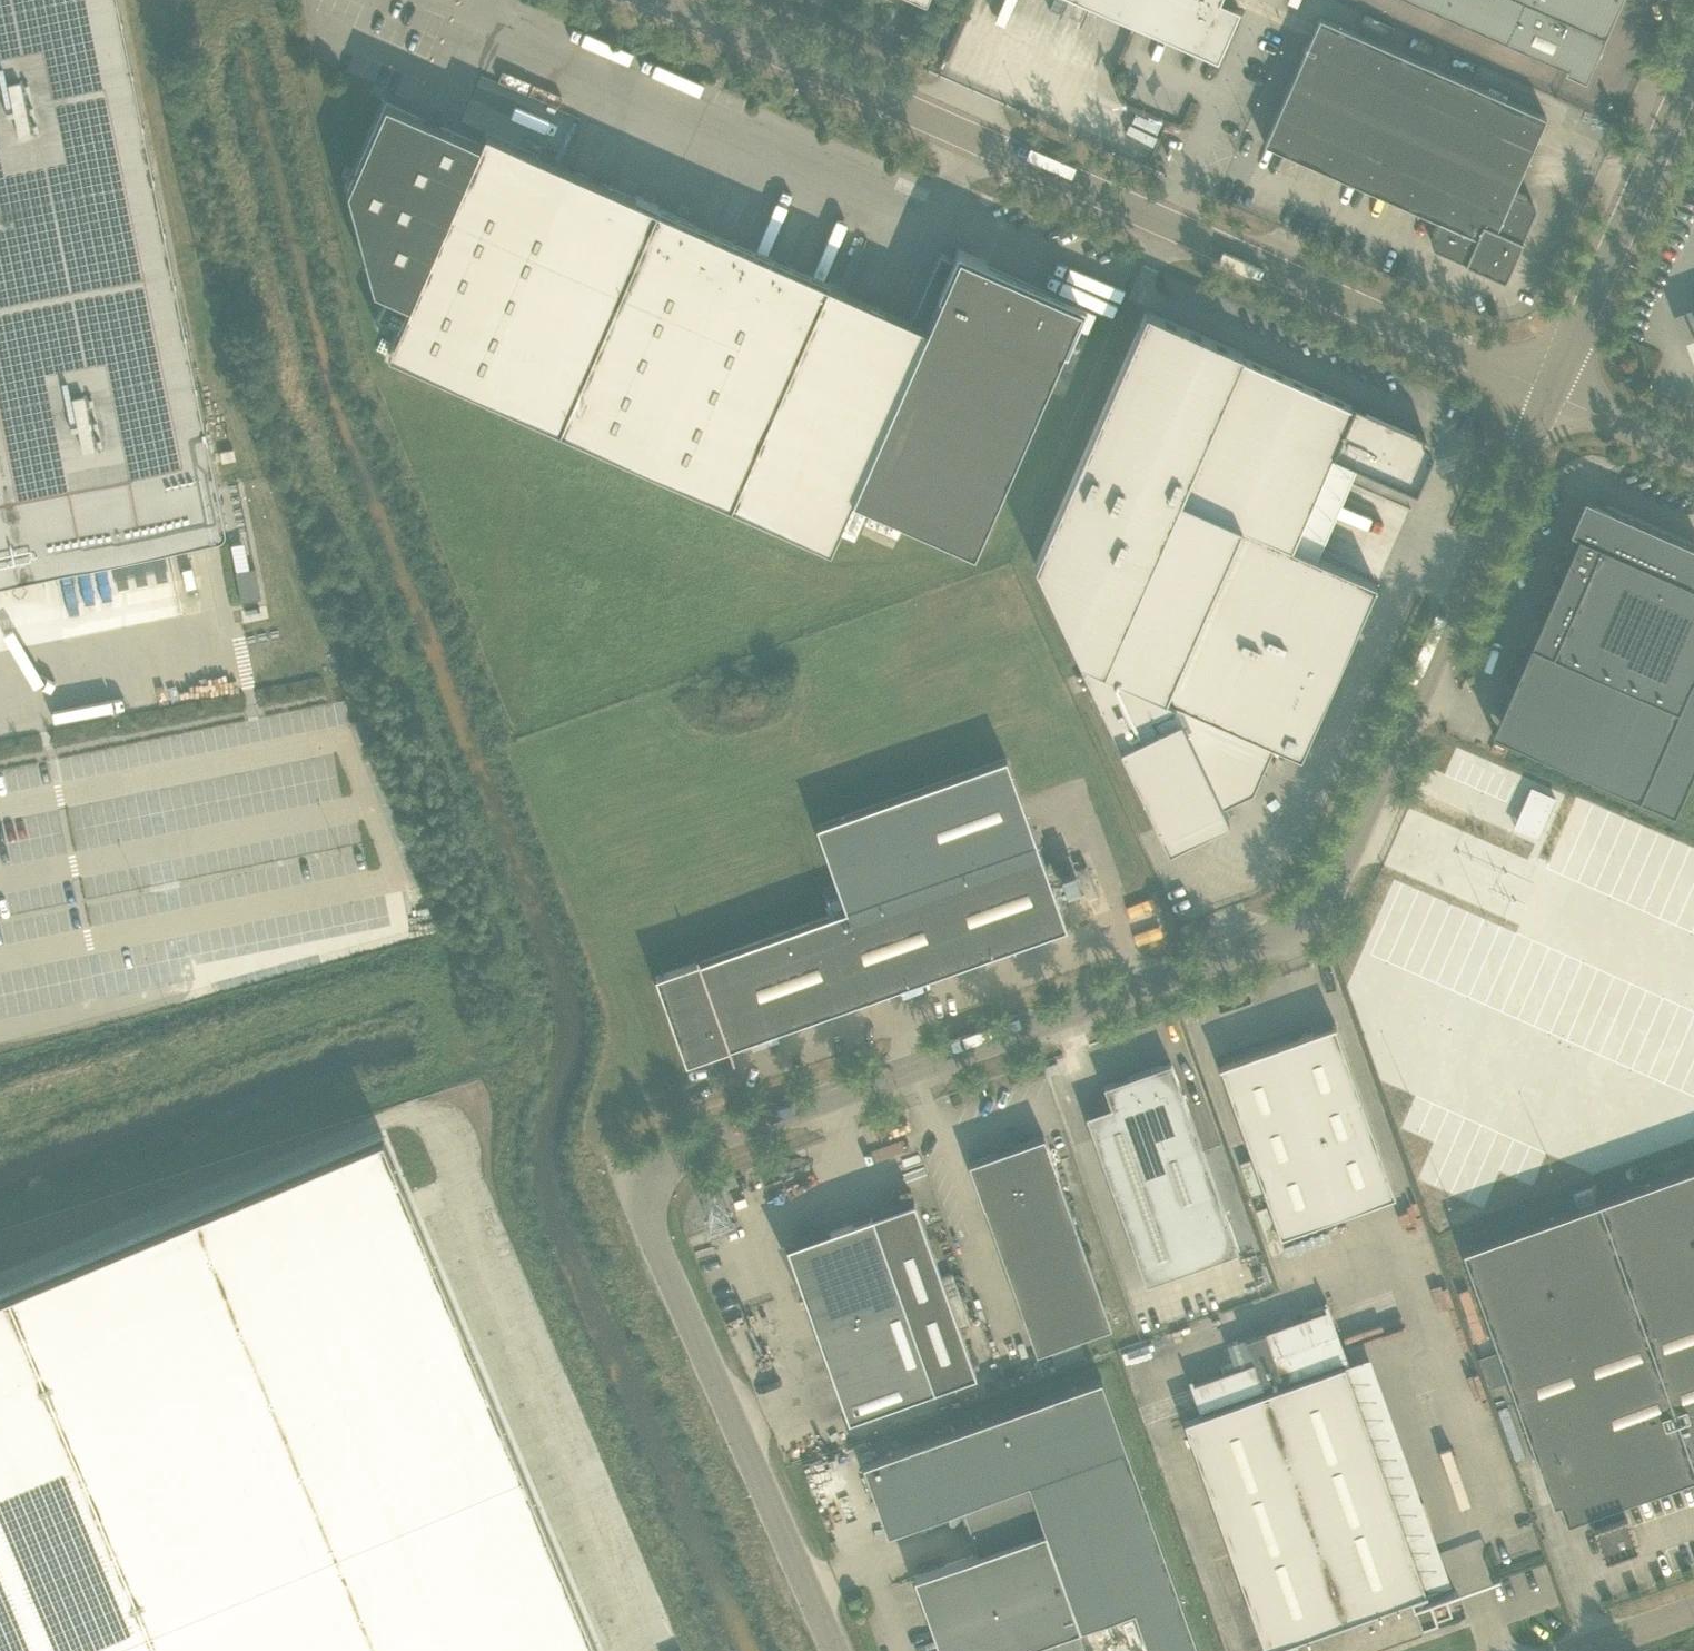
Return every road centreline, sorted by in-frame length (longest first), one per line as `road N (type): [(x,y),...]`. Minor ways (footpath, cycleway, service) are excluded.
road 1 (unclassified): [(650,1171),(815,1100),(1247,949),(1305,913),(1342,873),(1370,824),(1549,393)]
road 2 (unclassified): [(1549,393),(655,0)]
road 3 (unclassified): [(650,1171),(639,1193),(836,1650)]
road 4 (unclassified): [(1549,393),(1693,62)]
road 5 (unclassified): [(1693,457),(1549,393)]
road 6 (unclassified): [(1575,1650),(1693,1609)]

